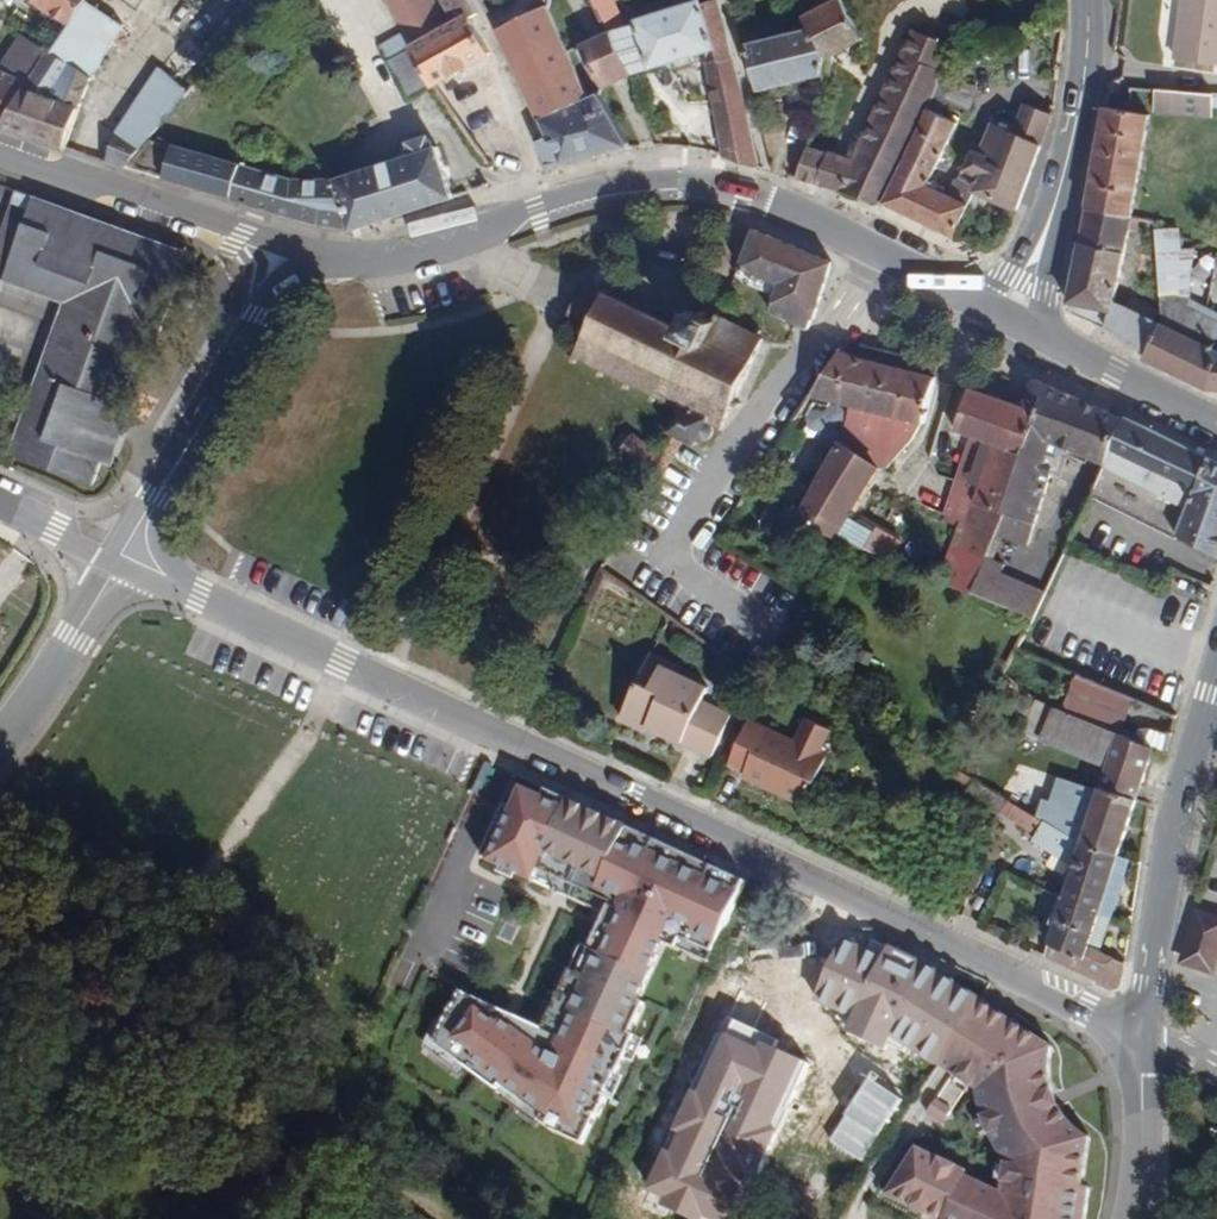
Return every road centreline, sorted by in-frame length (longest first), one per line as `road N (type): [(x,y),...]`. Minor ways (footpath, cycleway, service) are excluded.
road 1 (tertiary): [(118,559),(1146,1037)]
road 2 (tertiary): [(1014,320),(815,218),(705,183),(650,180),(593,190),(397,257),(323,254)]
road 3 (tertiary): [(323,254),(284,280),(257,314),(118,559)]
road 4 (tertiary): [(1146,1037),(1184,789),(1216,675)]
road 5 (tertiary): [(323,254),(0,145)]
road 6 (tertiary): [(1087,0),(1069,178),(1014,320)]
road 7 (tertiary): [(1216,421),(1014,320)]
road 8 (residential): [(0,734),(45,678),(118,559)]
road 9 (tertiary): [(1146,1037),(1137,1218)]
road 10 (tertiary): [(0,503),(118,559)]

